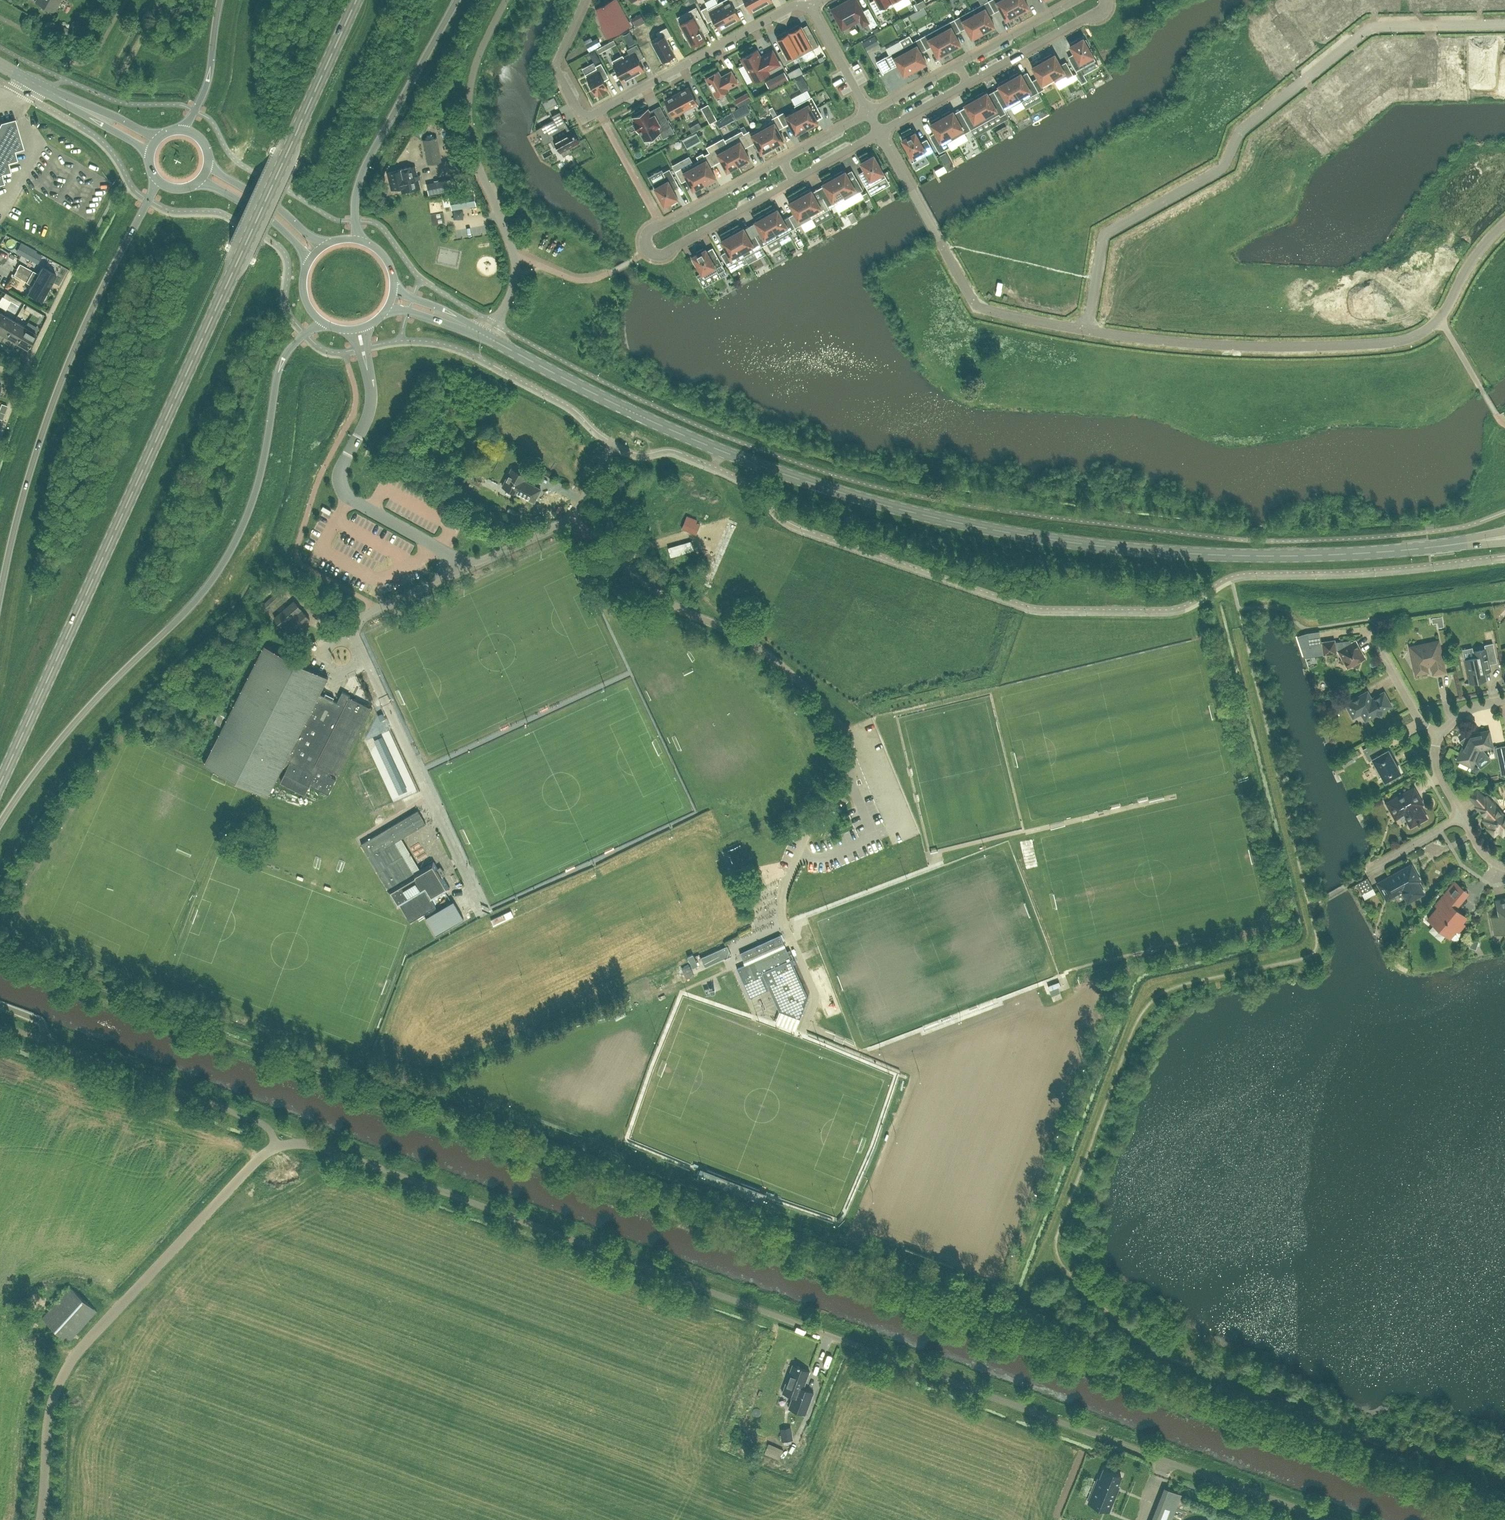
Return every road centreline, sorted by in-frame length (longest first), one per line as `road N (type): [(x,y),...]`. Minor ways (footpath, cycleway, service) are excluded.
road 1 (unclassified): [(1335,1519),(316,1145),(278,1147)]
road 2 (secondary): [(1504,537),(1240,555),(1136,550),(966,523),(868,499),(678,432),(489,337)]
road 3 (primary): [(0,786),(357,0)]
road 4 (primary): [(0,824),(75,723),(219,566),(258,480),(278,370),(320,320)]
road 5 (residential): [(1504,23),(1372,25),(1241,130),(1223,167),(1108,232),(1089,329)]
road 6 (residential): [(781,914),(804,836),(852,772),(845,735),(775,660),(675,606),(573,517)]
road 7 (residential): [(1089,329),(1189,342),(1400,341),(1441,317),(1474,256),(1504,223)]
road 8 (unclassified): [(40,1519),(51,1407),(73,1359),(278,1147)]
road 9 (primary): [(158,178),(60,384),(0,601)]
road 10 (residential): [(486,908),(354,633),(360,617),(460,570)]
road 11 (residential): [(810,5),(790,6),(584,119),(555,64),(585,0)]
road 12 (residential): [(793,178),(665,256),(648,250),(652,226),(782,160)]
road 13 (residential): [(367,370),(369,408),(338,474),(345,494),(446,552),(460,570)]
road 14 (primary): [(357,238),(360,178),(457,0)]
road 15 (residential): [(489,337),(517,270),(470,128)]
road 16 (residential): [(940,241),(978,306),(1089,329)]
road 17 (residential): [(1107,0),(1101,14),(967,82)]
road 18 (secondary): [(322,245),(208,161)]
road 19 (secondary): [(195,182),(275,223),(307,262)]
road 20 (residential): [(958,64),(1077,0)]
road 21 (primary): [(220,0),(210,72),(183,128)]
road 22 (residential): [(940,241),(880,130)]
road 23 (residential): [(460,570),(573,517)]
road 24 (residential): [(869,112),(810,5)]

